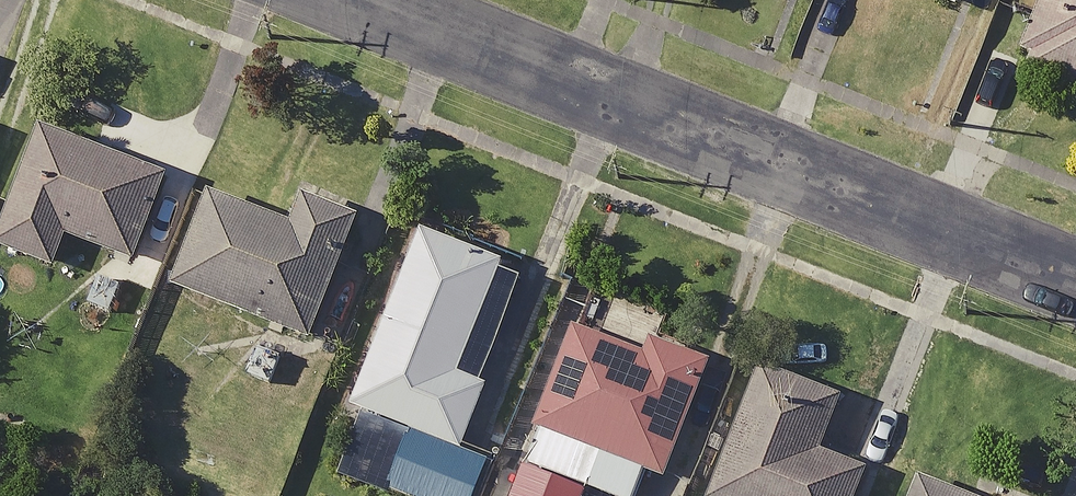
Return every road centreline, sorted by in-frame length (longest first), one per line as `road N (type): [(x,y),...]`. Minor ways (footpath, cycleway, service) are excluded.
road 1 (residential): [(354,0),(1075,284)]

